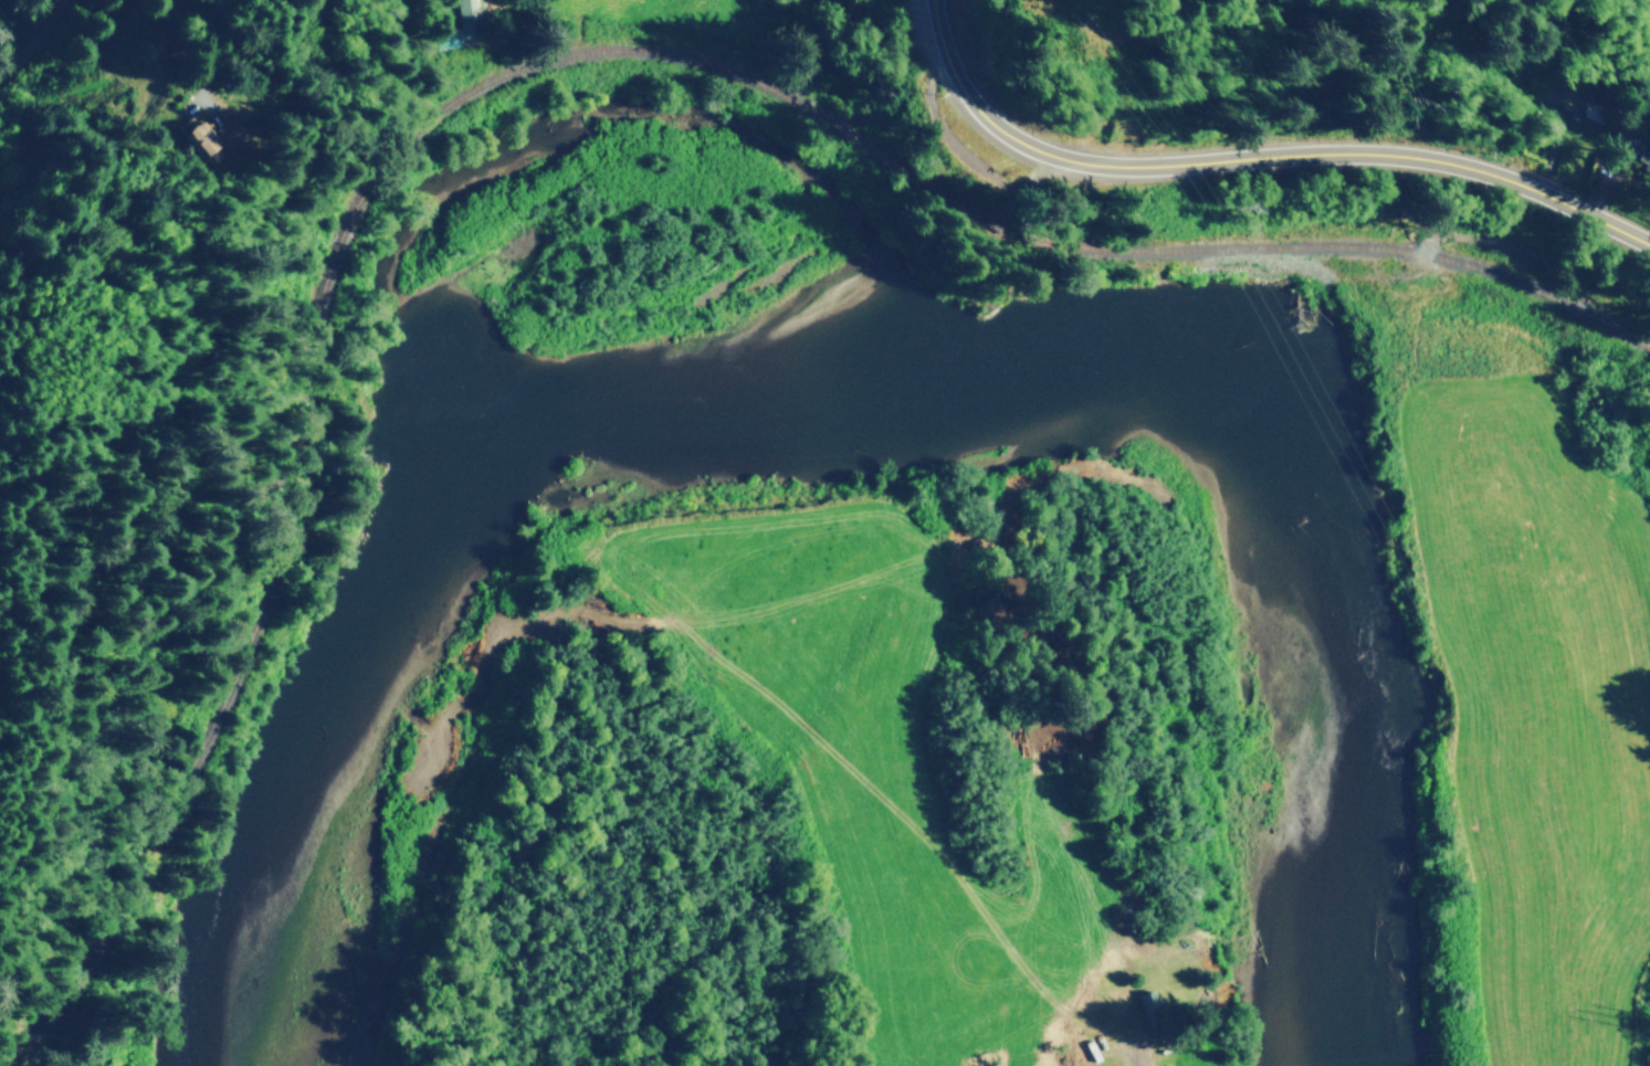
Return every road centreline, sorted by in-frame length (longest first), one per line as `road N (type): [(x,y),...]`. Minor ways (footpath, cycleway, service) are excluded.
road 1 (tertiary): [(1649,243),(1458,162),(1321,151),(1133,168),(1078,165),(1015,145),(955,85),(936,0)]

